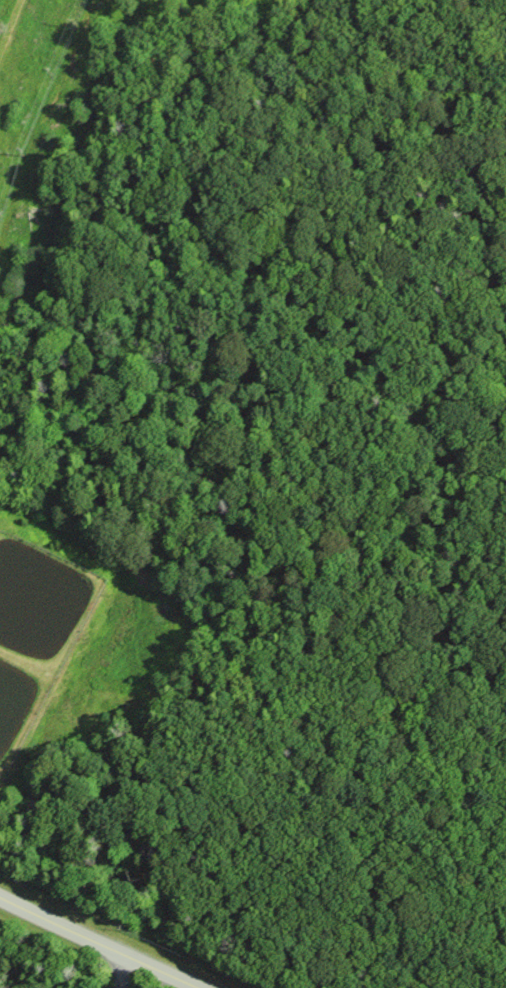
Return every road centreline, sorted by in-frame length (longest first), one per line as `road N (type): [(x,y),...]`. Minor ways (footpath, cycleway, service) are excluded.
road 1 (residential): [(198,987),(0,895)]

